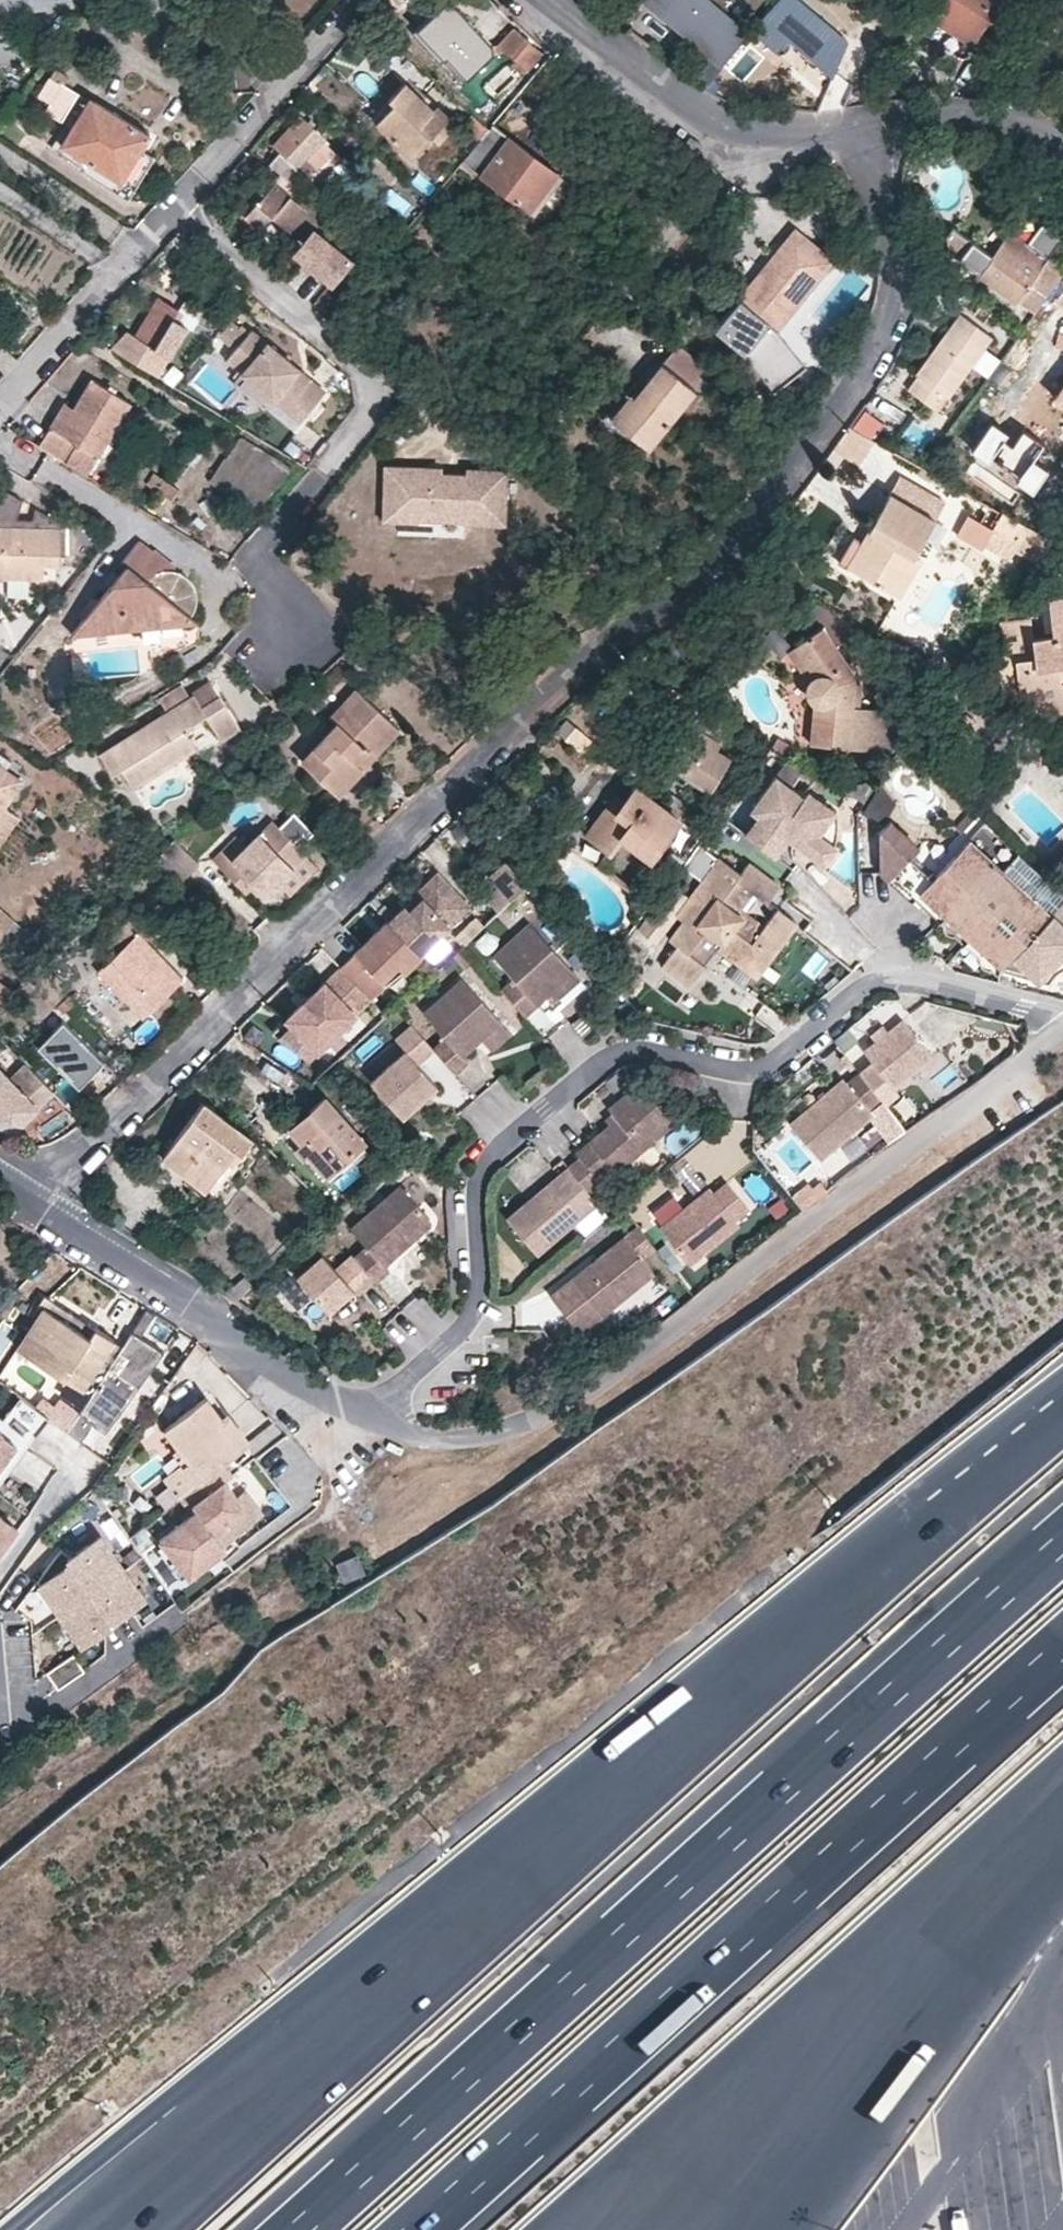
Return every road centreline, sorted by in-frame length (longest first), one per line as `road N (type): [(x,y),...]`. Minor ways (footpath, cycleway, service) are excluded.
road 1 (residential): [(865,124),(898,252),(891,307),(859,377),(732,543),(692,584),(532,704),(26,1200)]
road 2 (motorway): [(1062,1409),(322,2033),(103,2229)]
road 3 (motorway): [(1062,1542),(297,2229)]
road 4 (residential): [(359,1410),(472,1318),(481,1165),(607,1056),(638,1047),(758,1070),(886,980),(1024,1008),(1062,1034)]
road 5 (motorway): [(417,2229),(1062,1648)]
road 6 (residential): [(359,1410),(441,1446),(550,1412),(1062,1035)]
road 7 (residential): [(279,652),(266,547),(369,417),(371,380),(173,212)]
road 8 (motorway): [(677,2229),(1062,1817)]
road 9 (residential): [(26,1200),(196,1306),(257,1357),(359,1410)]
road 10 (residential): [(865,124),(795,135),(721,124),(553,0)]
road 11 (residential): [(173,212),(358,0)]
road 12 (residential): [(0,407),(173,212)]
road 13 (residential): [(177,1616),(27,1725),(0,1722)]
road 14 (residential): [(1062,145),(1014,116),(979,109),(865,124)]

